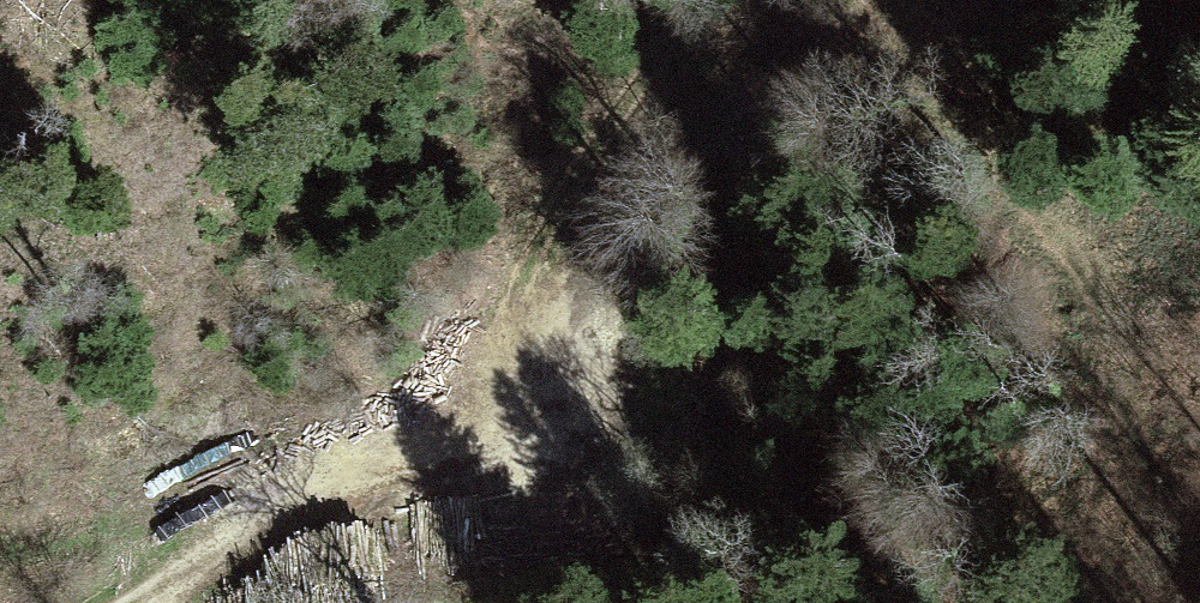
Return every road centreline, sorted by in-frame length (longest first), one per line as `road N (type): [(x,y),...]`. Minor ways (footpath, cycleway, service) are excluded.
road 1 (track): [(1094,602),(1116,365),(1102,280),(991,155),(928,114),(806,62),(702,136),(465,360)]
road 2 (track): [(122,602),(221,524),(465,360),(587,163),(716,0)]
road 3 (track): [(0,549),(221,524)]

